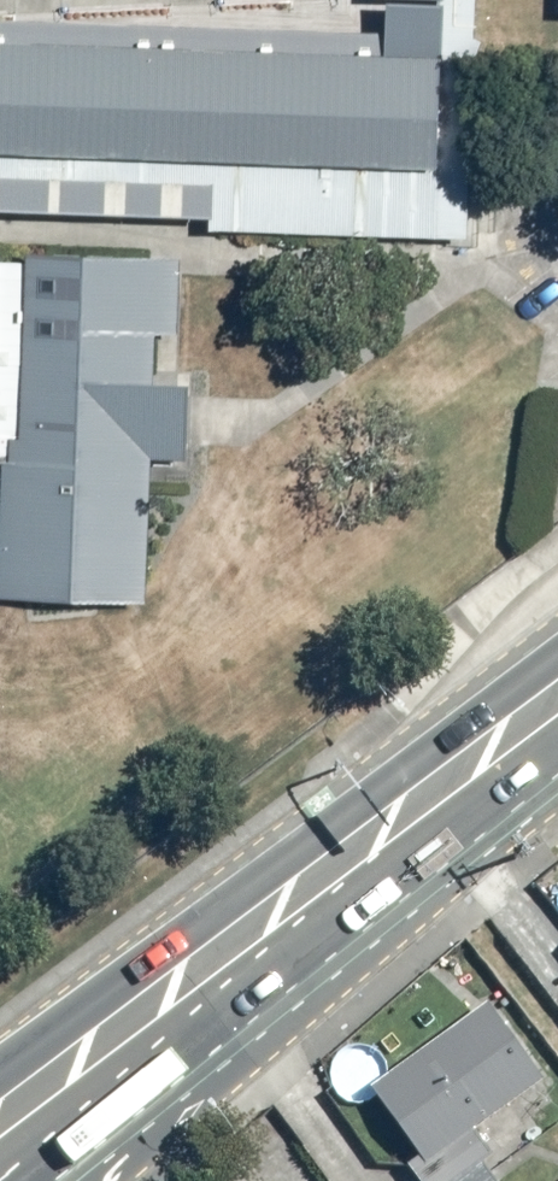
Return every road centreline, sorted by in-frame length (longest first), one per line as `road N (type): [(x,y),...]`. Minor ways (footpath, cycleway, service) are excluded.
road 1 (secondary): [(203,960),(557,698)]
road 2 (secondary): [(203,960),(61,1180)]
road 3 (secondary): [(0,1115),(203,960)]

